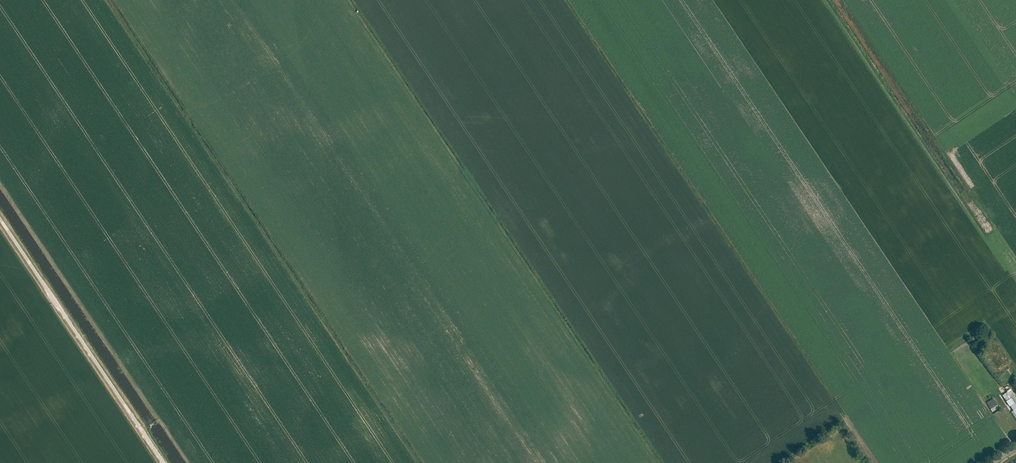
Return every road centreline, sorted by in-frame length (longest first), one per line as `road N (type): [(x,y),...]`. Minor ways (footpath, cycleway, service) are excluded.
road 1 (unclassified): [(163,462),(0,219)]

